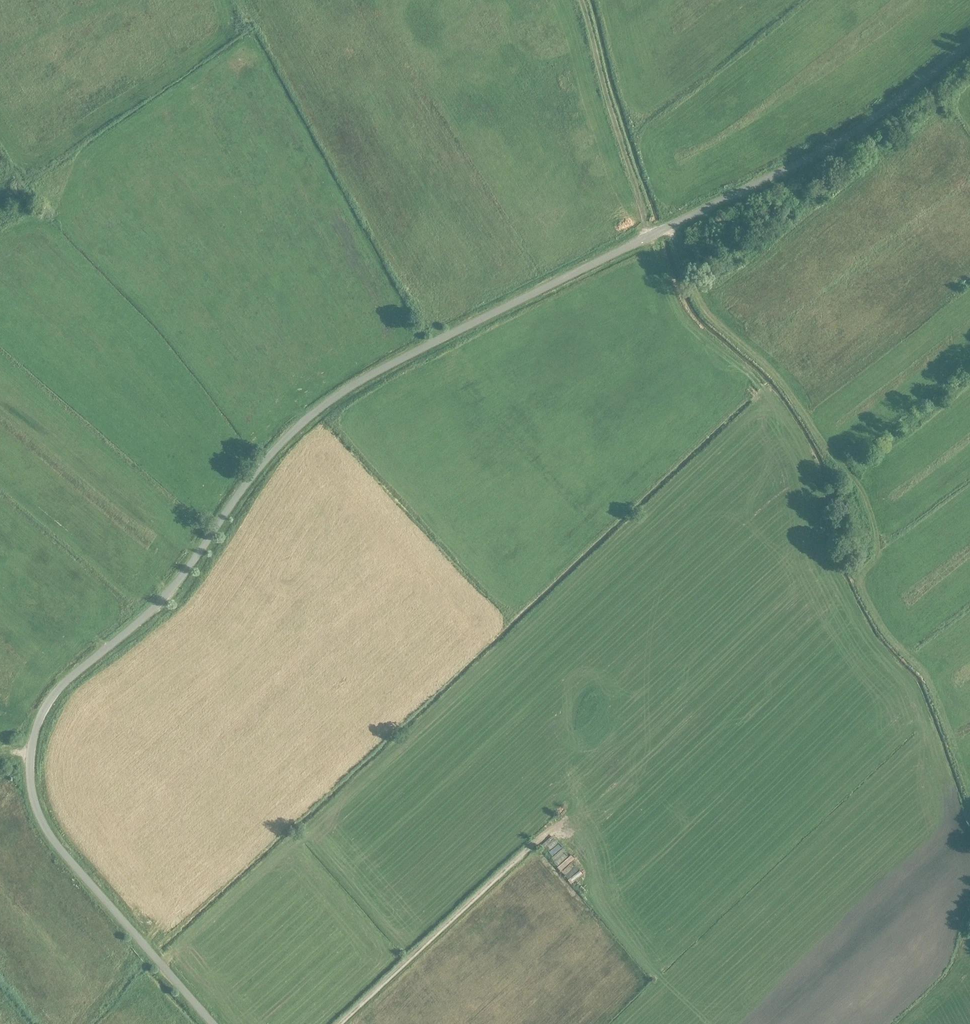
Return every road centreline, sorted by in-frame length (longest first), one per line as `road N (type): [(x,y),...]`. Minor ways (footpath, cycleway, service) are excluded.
road 1 (residential): [(212,1023),(42,821),(29,754),(43,710),(61,686),(159,601),(261,465),(346,387),(875,128),(969,52)]

